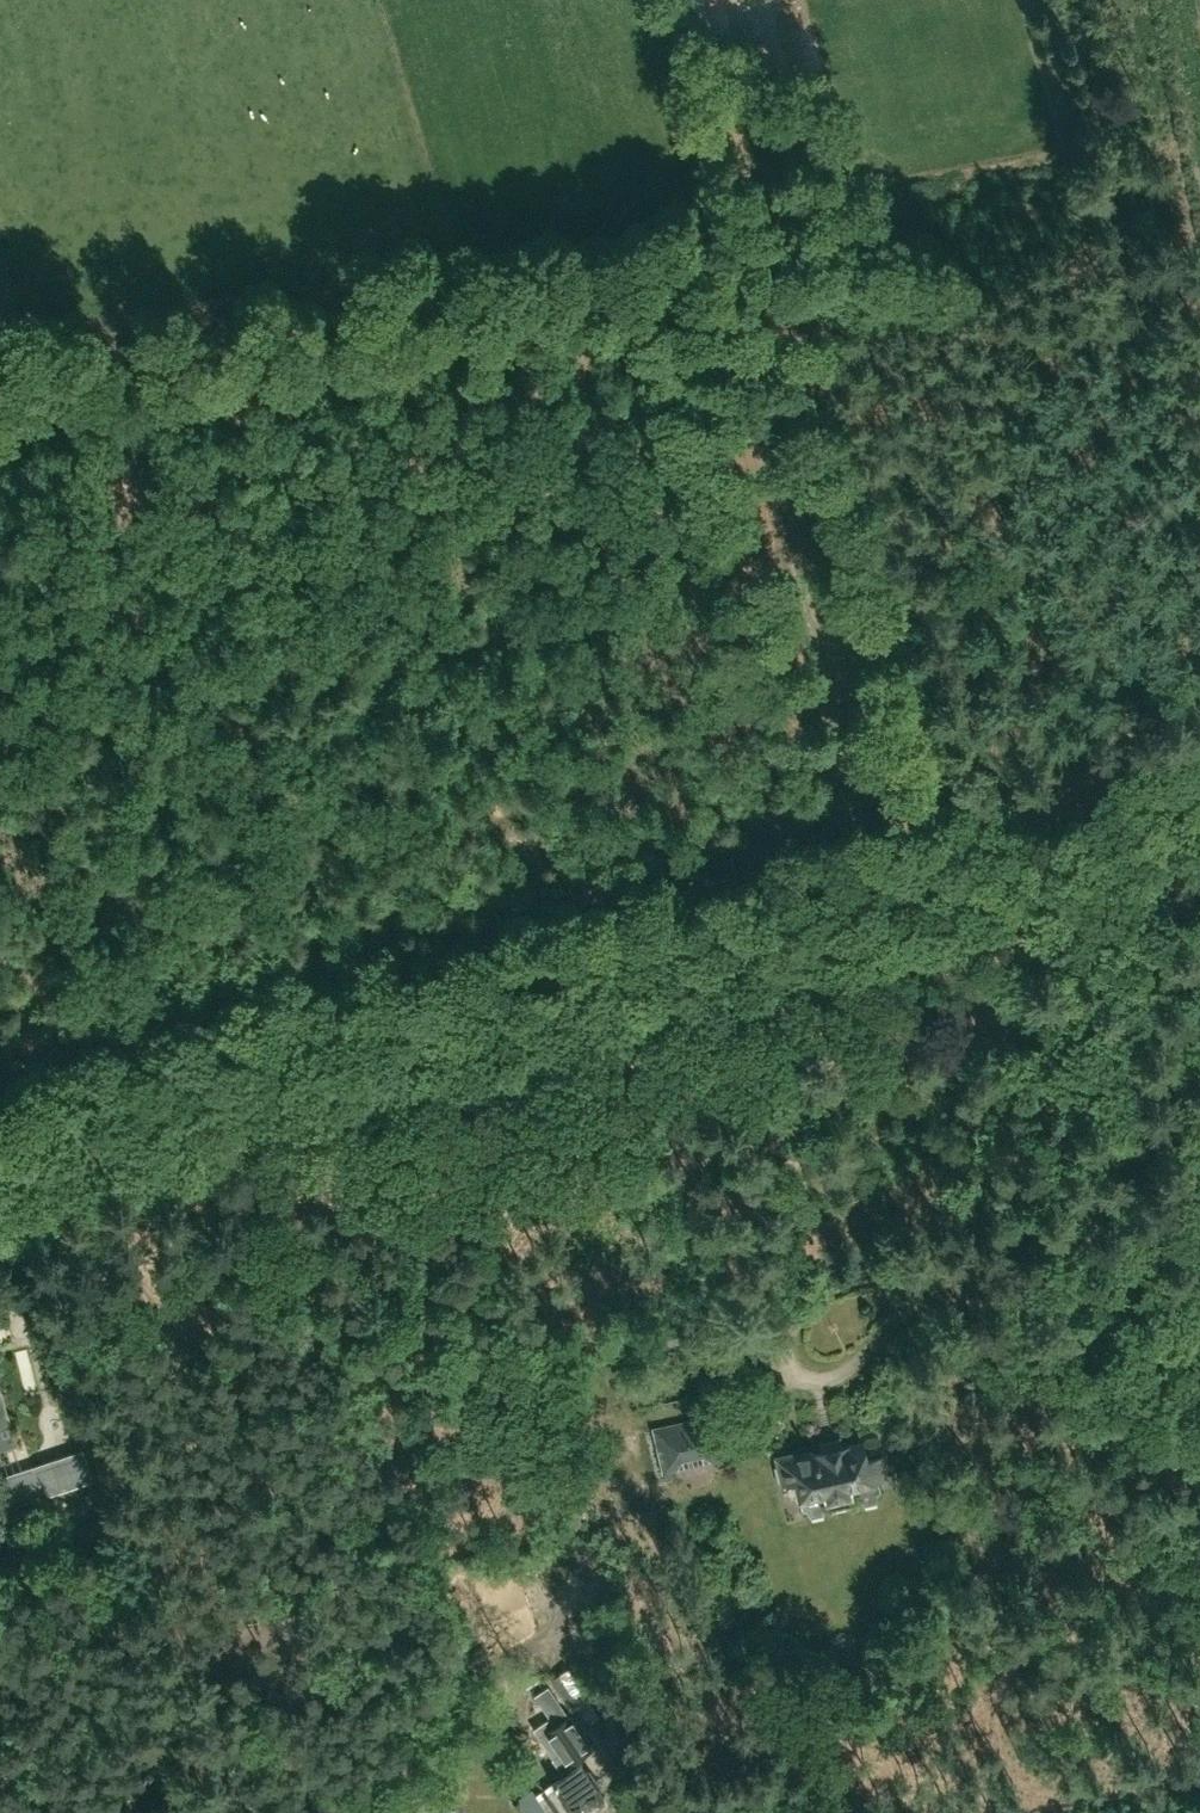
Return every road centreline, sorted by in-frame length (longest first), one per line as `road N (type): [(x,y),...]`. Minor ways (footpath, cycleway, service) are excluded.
road 1 (track): [(0,1137),(1199,777)]

